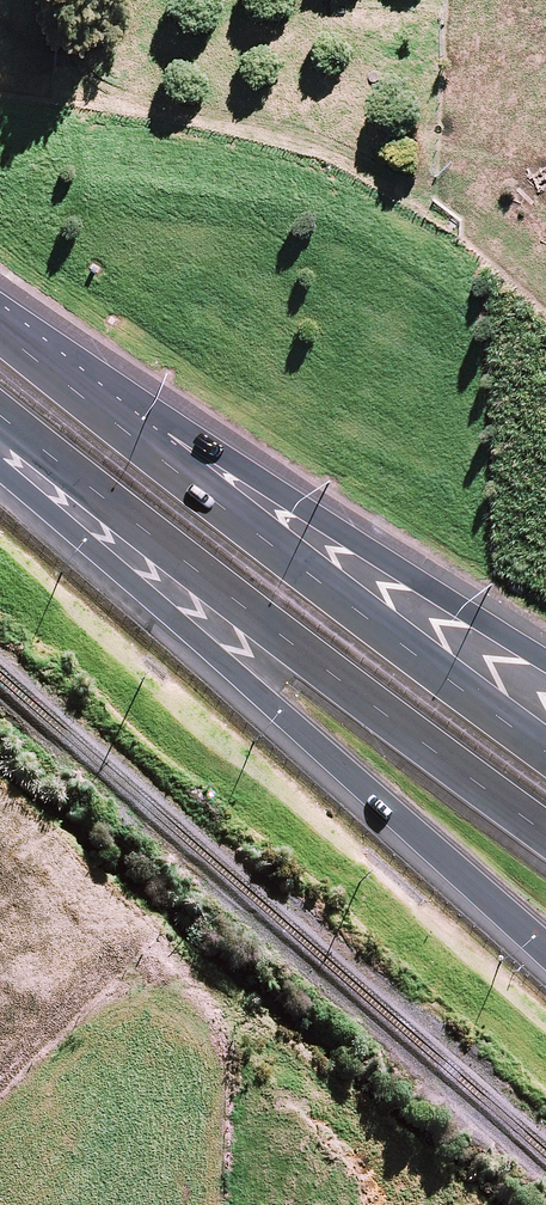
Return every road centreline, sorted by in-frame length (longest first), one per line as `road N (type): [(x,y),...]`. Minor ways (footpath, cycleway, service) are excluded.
road 1 (motorway): [(545,955),(113,566),(0,435)]
road 2 (motorway): [(0,333),(545,755)]
road 3 (motorway): [(545,839),(0,420)]
road 4 (motorway): [(0,326),(164,419),(545,667)]

